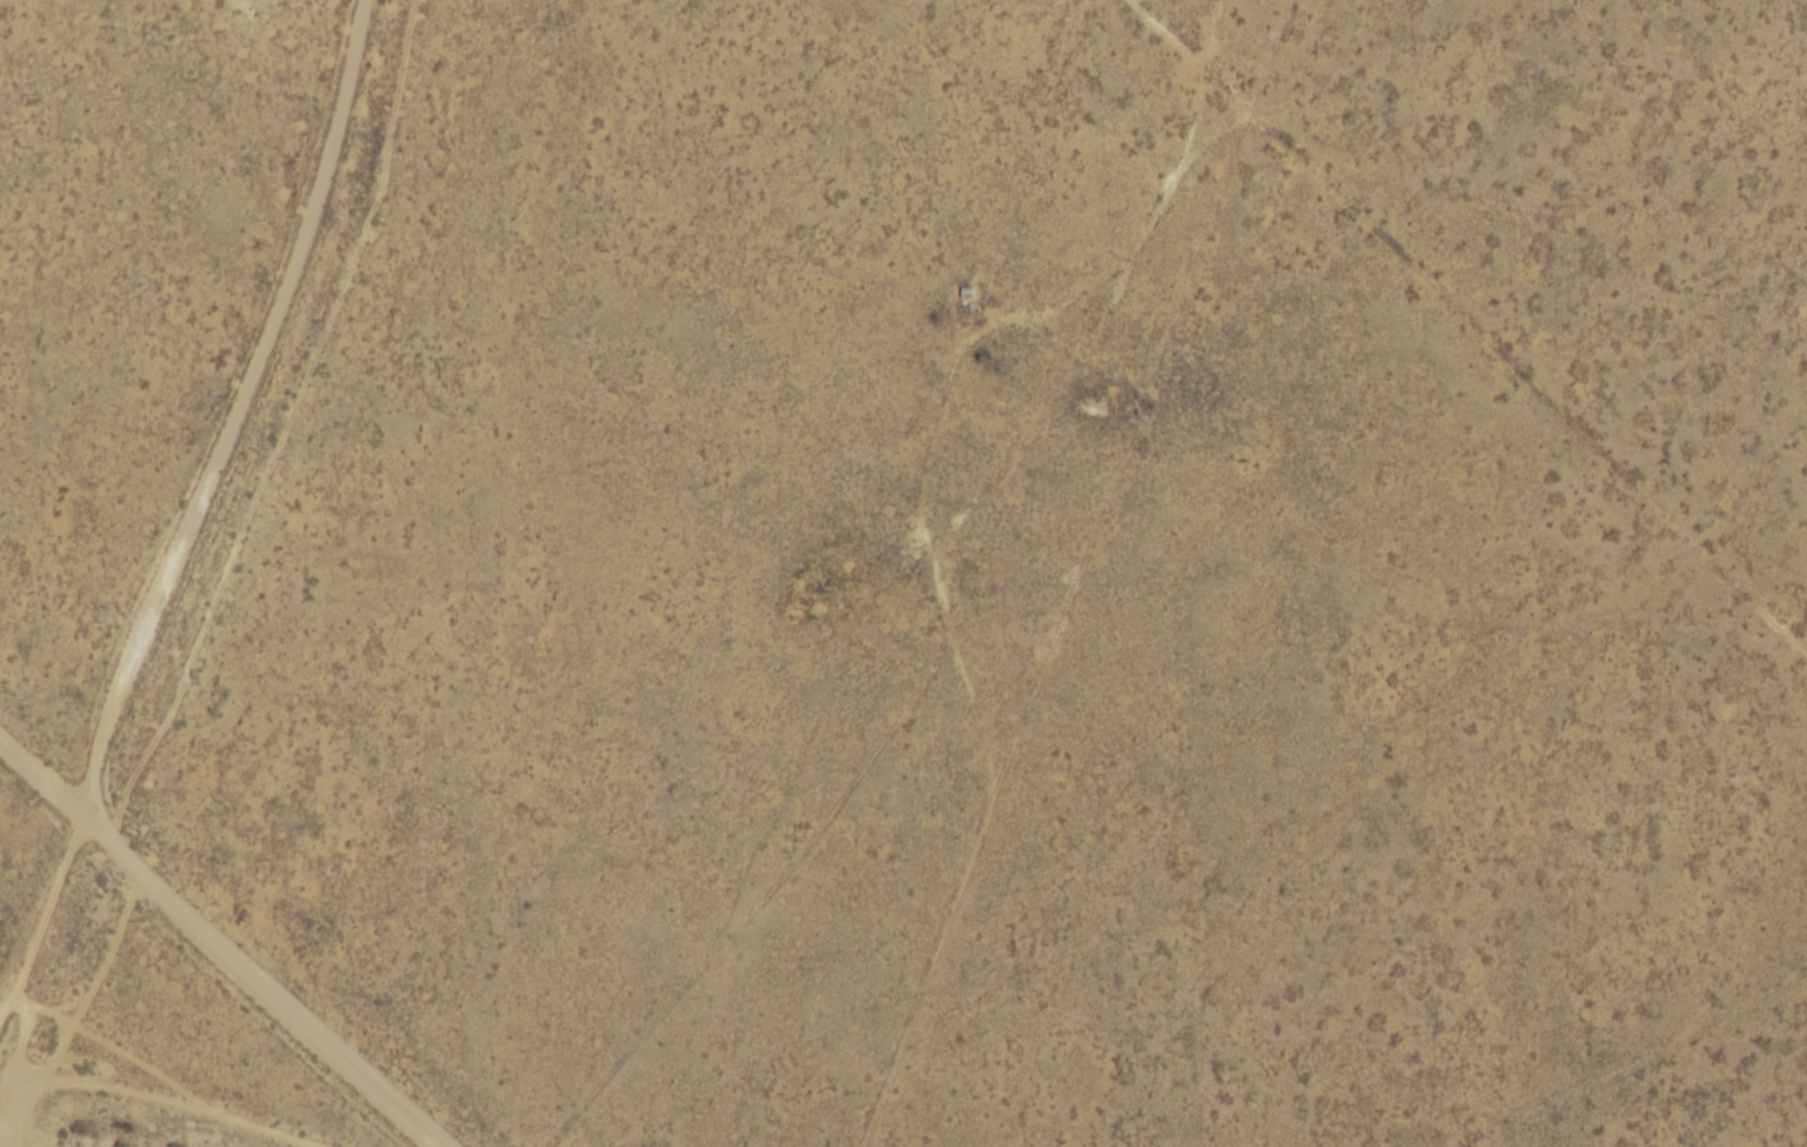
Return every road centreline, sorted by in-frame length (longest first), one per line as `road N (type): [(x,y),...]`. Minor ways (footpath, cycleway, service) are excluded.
road 1 (residential): [(90,828),(303,214),(340,0)]
road 2 (residential): [(448,1146),(0,744)]
road 3 (residential): [(1233,163),(1157,88),(1151,56),(1107,37),(1069,0)]
road 4 (residential): [(0,933),(90,828)]

